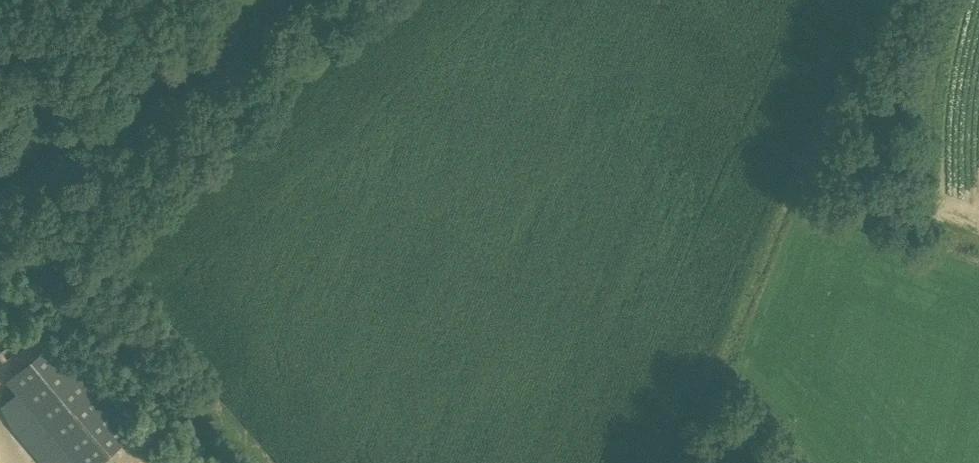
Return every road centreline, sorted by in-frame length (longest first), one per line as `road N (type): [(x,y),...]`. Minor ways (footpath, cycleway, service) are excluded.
road 1 (track): [(0,253),(65,296),(164,386),(231,426),(267,462)]

